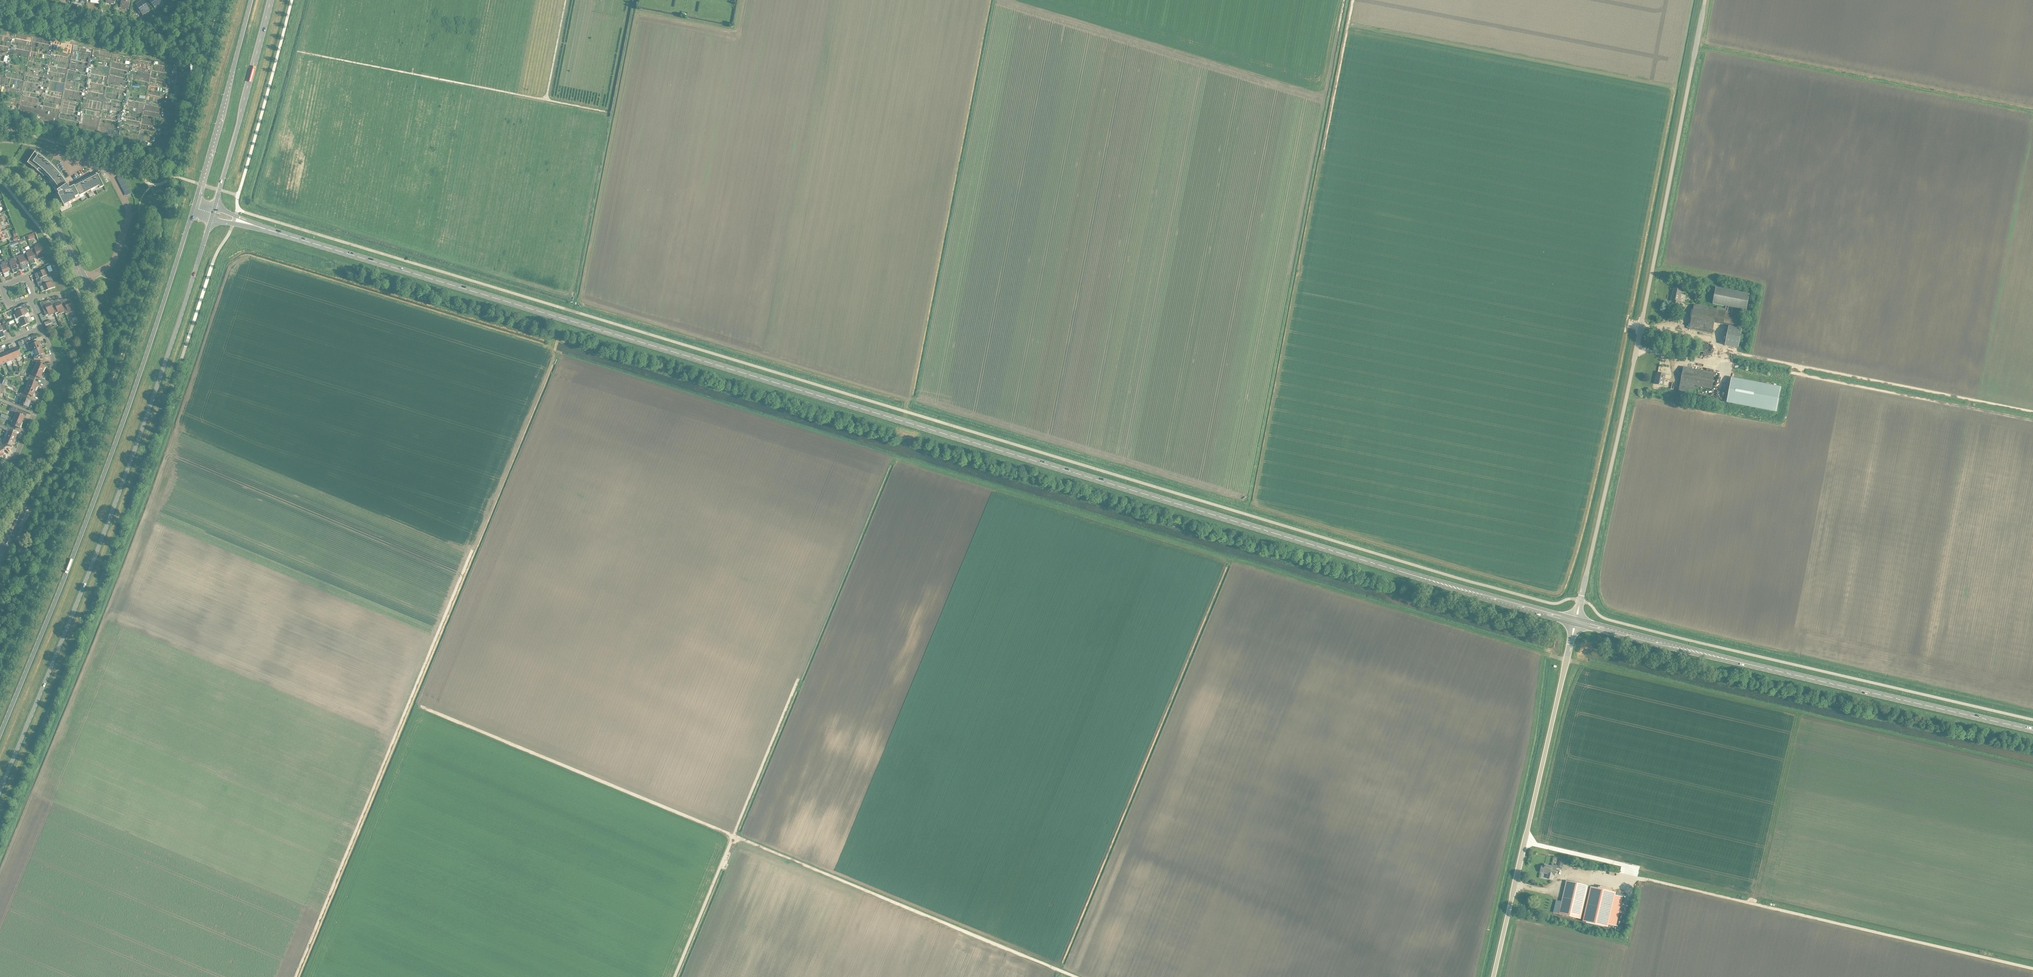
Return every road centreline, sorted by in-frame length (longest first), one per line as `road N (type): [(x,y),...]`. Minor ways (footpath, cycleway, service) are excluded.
road 1 (primary): [(1475,592),(258,227)]
road 2 (unclassified): [(1576,621),(1705,0)]
road 3 (primary): [(0,789),(87,576),(207,232)]
road 4 (primary): [(186,226),(127,409),(0,731)]
road 5 (primary): [(2032,729),(1576,621)]
road 6 (unclassified): [(1496,976),(1576,621)]
road 7 (tertiary): [(27,500),(72,434),(102,345),(97,310)]
road 8 (primary): [(219,194),(270,0)]
road 9 (primary): [(250,0),(198,187)]
road 10 (residential): [(85,278),(114,260),(128,205),(106,170),(55,156)]
road 11 (residential): [(0,466),(19,453),(52,374),(41,328)]

